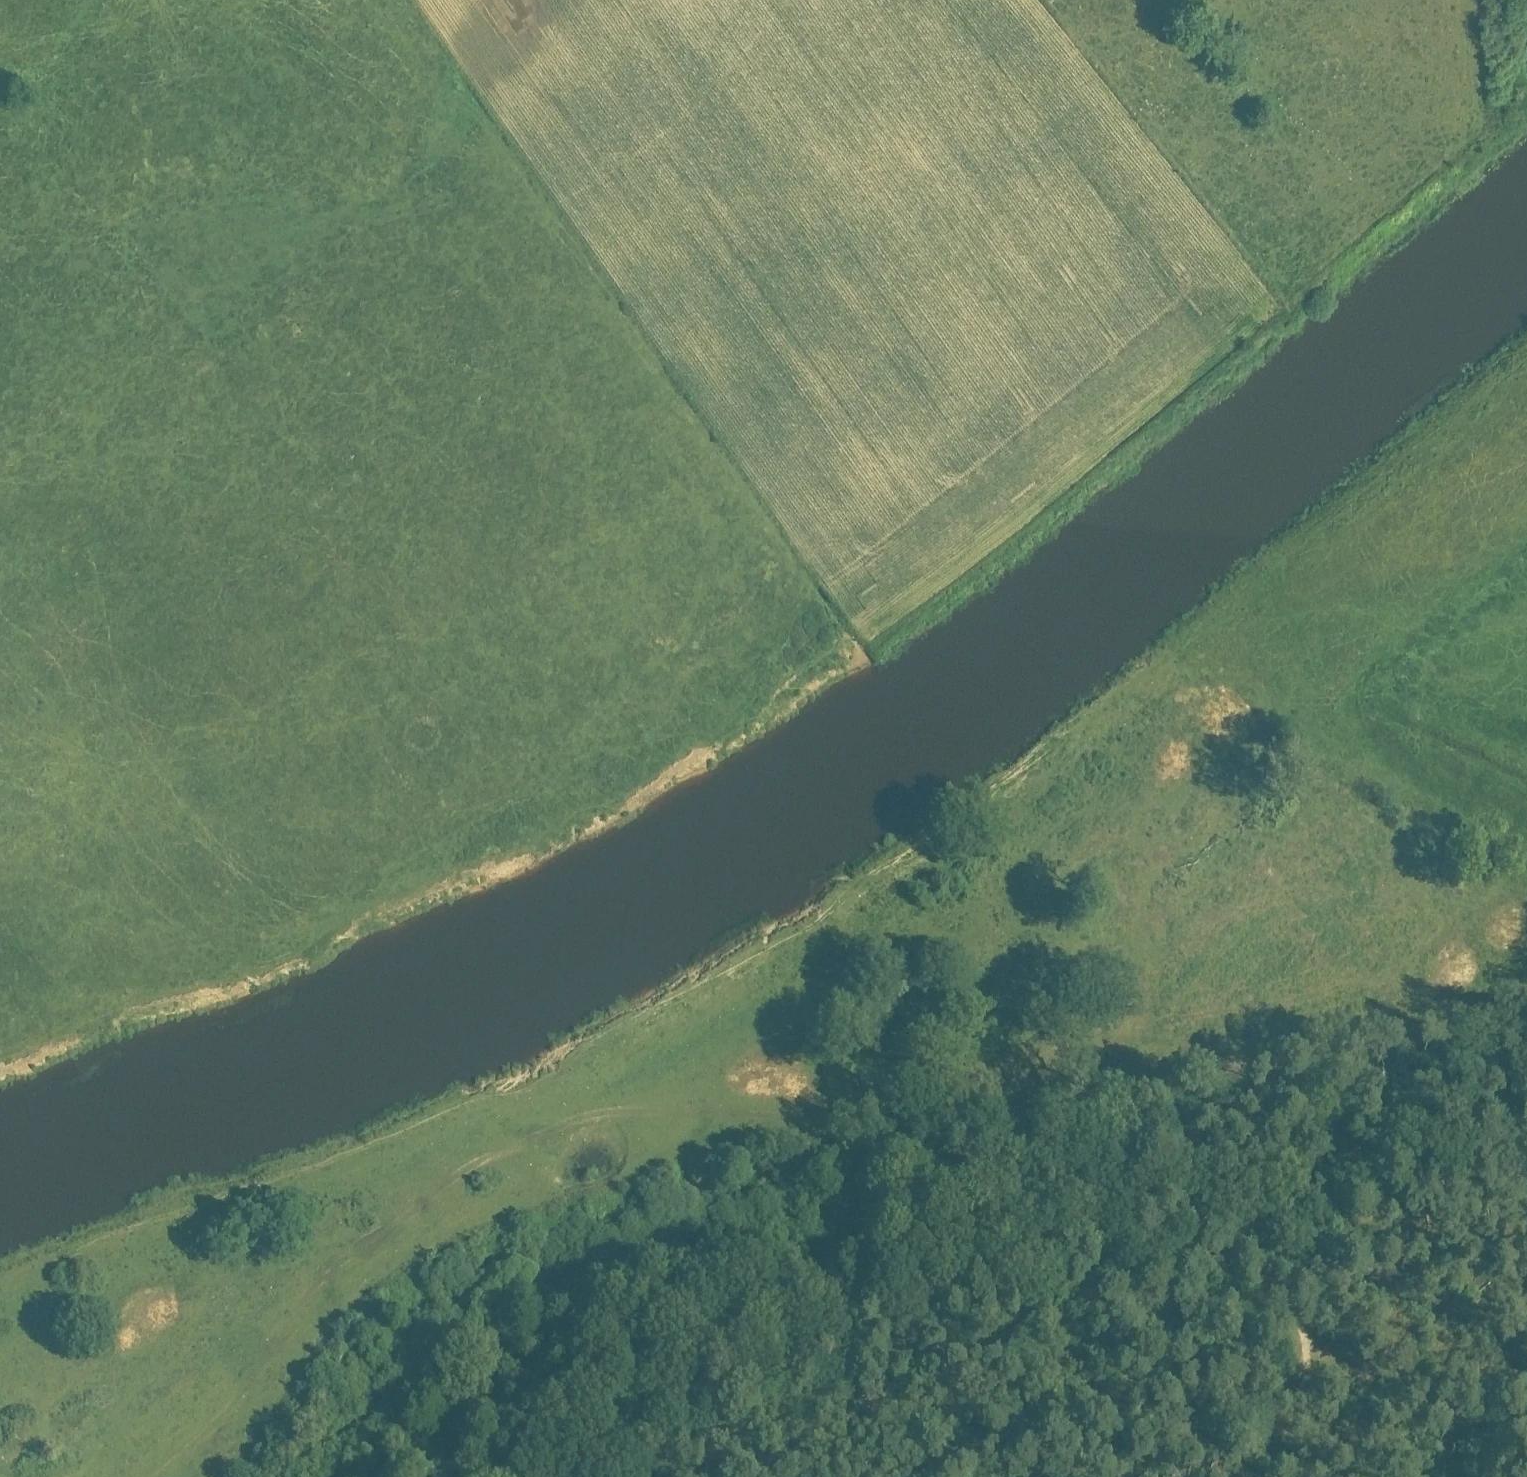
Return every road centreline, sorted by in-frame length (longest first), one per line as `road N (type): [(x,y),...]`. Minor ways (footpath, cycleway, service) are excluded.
road 1 (track): [(1180,1065),(1303,1310),(1313,1356),(1276,1476)]

